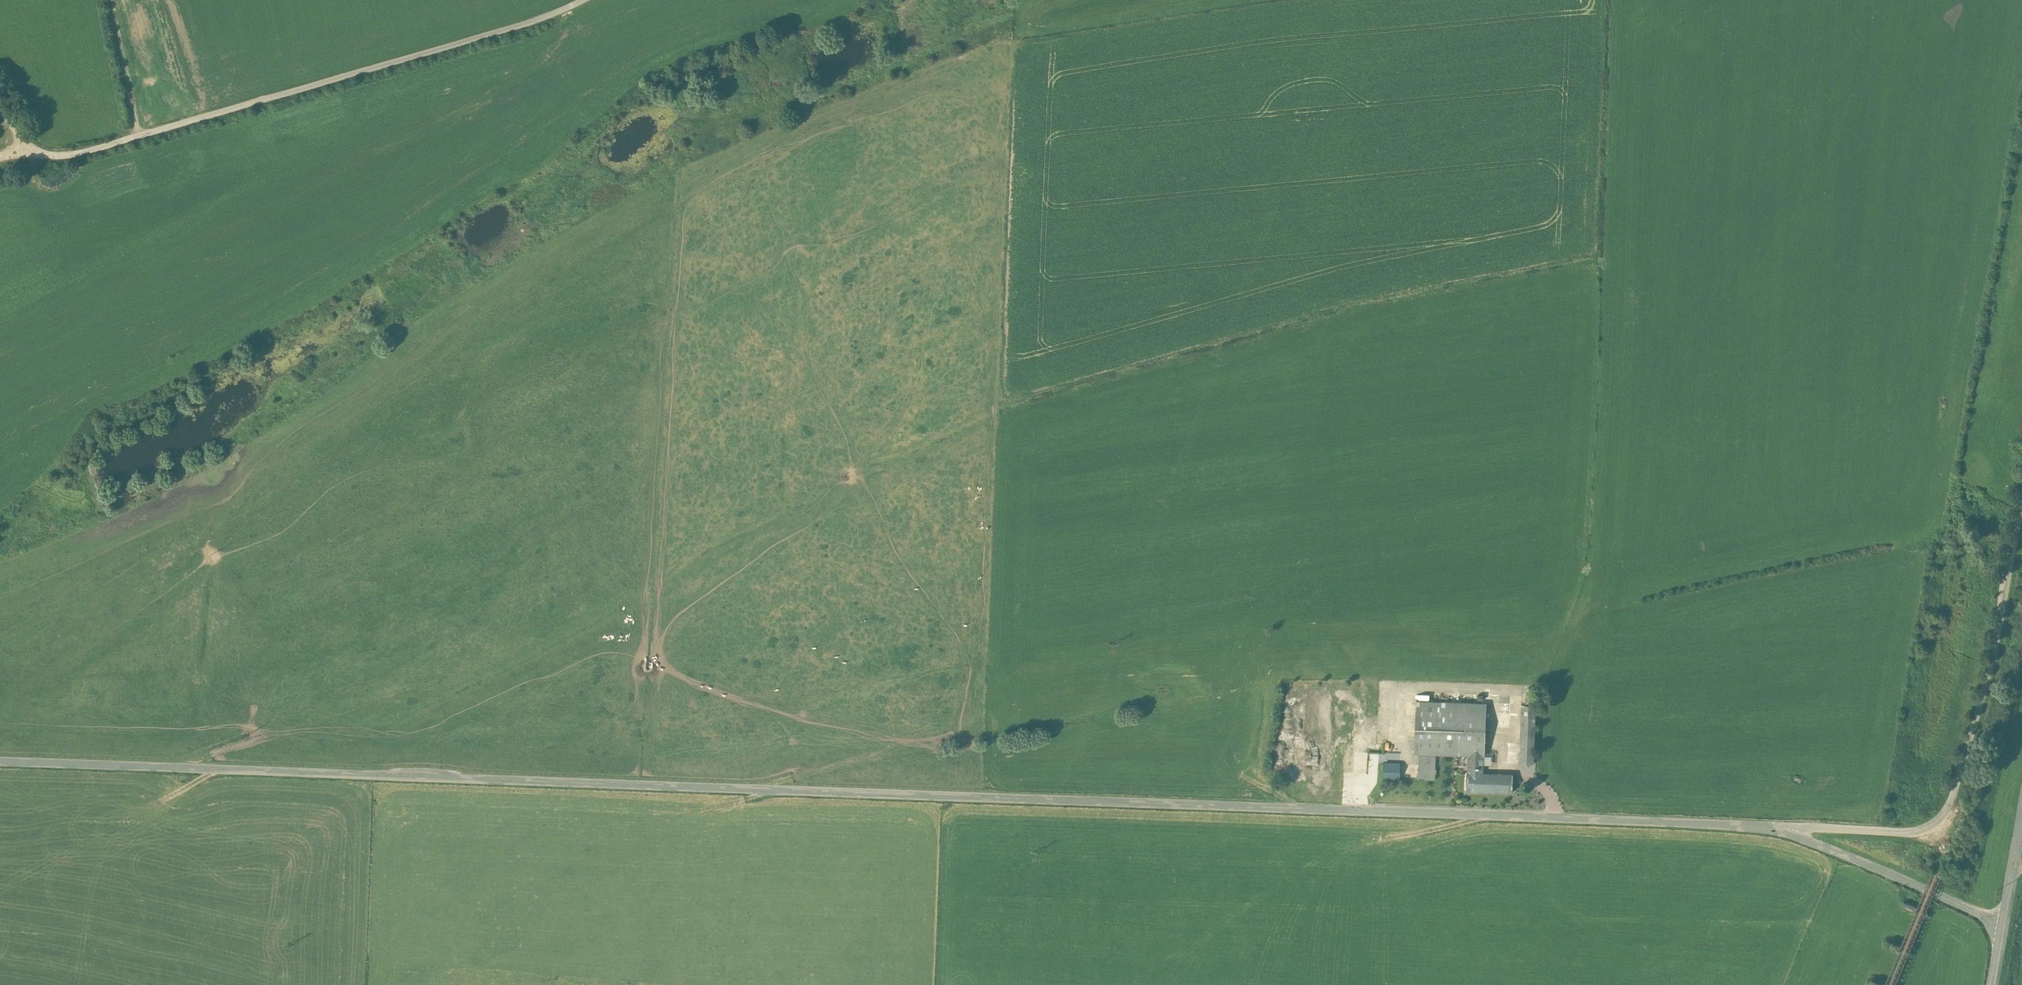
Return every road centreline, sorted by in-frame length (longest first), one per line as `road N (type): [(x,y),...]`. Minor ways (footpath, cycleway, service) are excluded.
road 1 (unclassified): [(0,759),(1602,817),(1781,831)]
road 2 (unclassified): [(1781,831),(1925,827),(1948,812),(1992,671),(2021,508)]
road 3 (unclassified): [(1781,831),(2002,928)]

